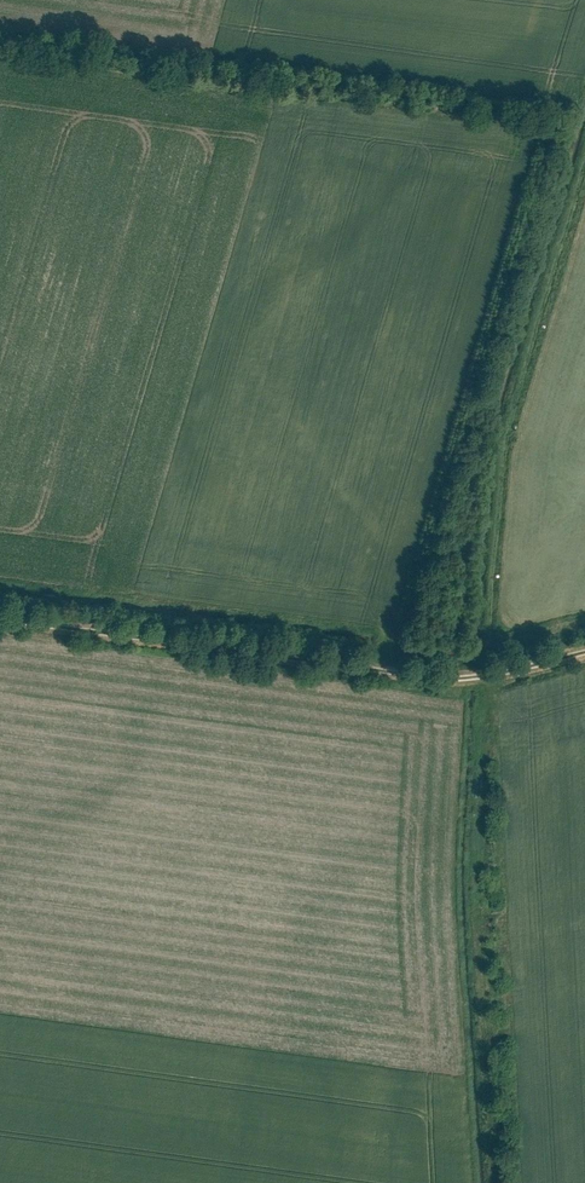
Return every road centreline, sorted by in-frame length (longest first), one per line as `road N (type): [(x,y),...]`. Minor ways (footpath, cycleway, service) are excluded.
road 1 (unclassified): [(0,620),(444,679),(584,651)]

